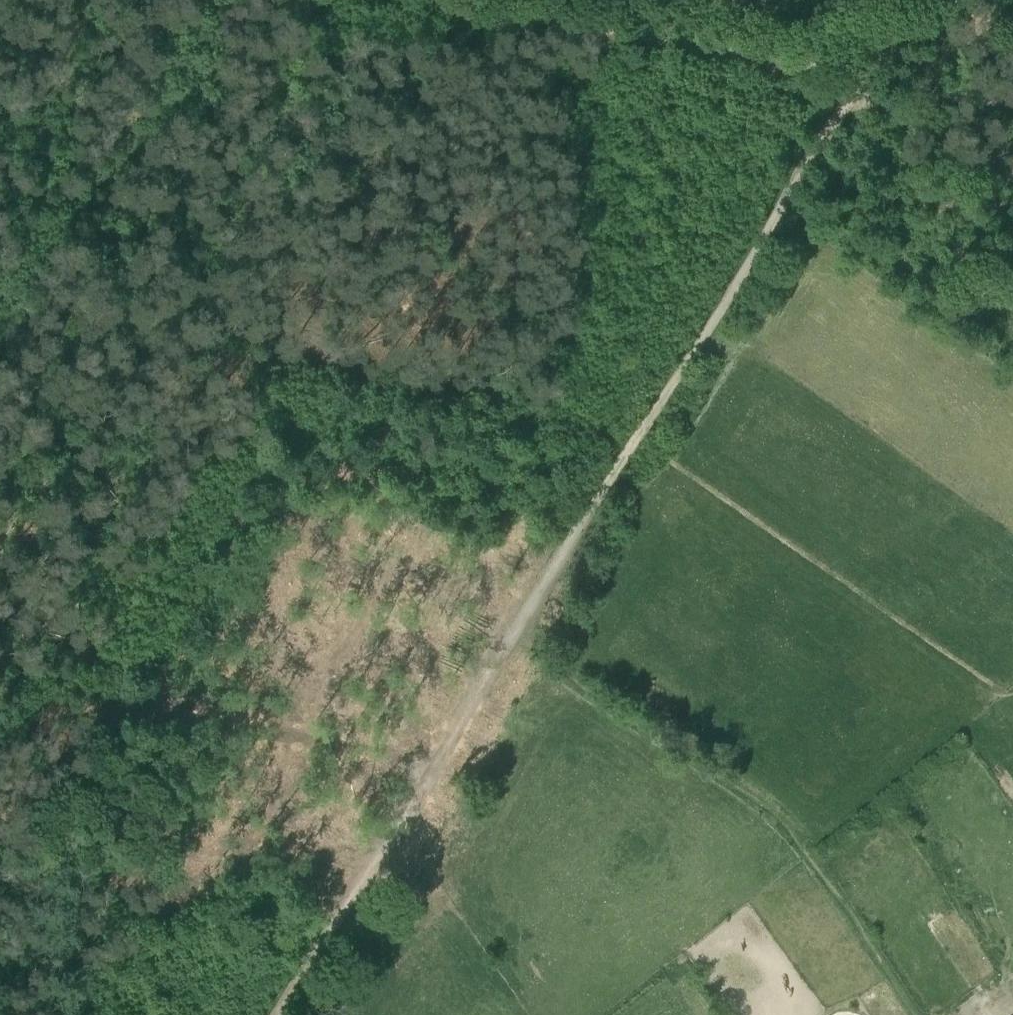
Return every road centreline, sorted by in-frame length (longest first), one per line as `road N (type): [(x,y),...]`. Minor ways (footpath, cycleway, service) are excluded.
road 1 (track): [(518,637),(840,111)]
road 2 (track): [(278,1014),(518,637)]
road 3 (track): [(445,0),(859,84)]
road 4 (track): [(1012,105),(939,90),(840,111)]
road 5 (track): [(840,111),(917,0)]

